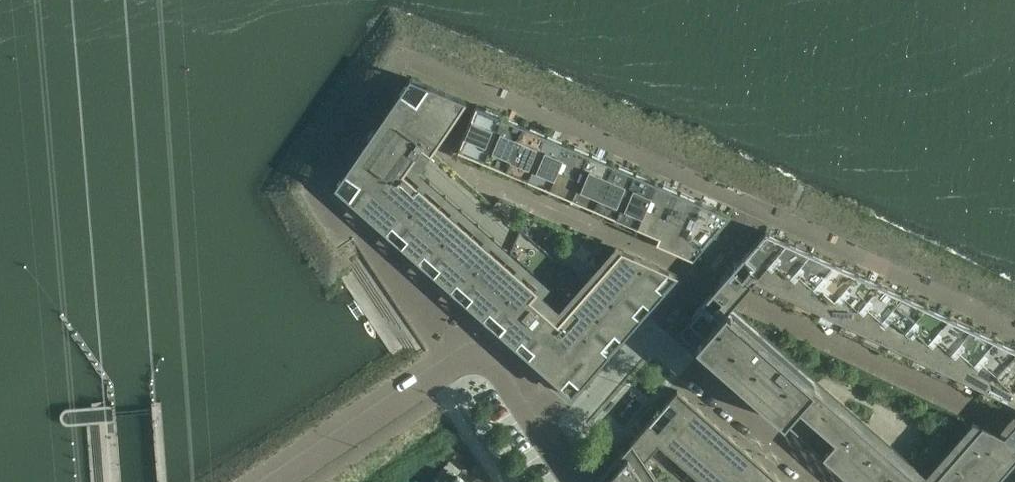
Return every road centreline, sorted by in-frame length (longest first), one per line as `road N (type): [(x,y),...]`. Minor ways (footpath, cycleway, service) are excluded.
road 1 (residential): [(284,481),(474,356),(488,361),(549,452)]
road 2 (residential): [(649,336),(817,481)]
road 3 (residential): [(549,452),(649,336)]
road 4 (residential): [(649,336),(733,240)]

